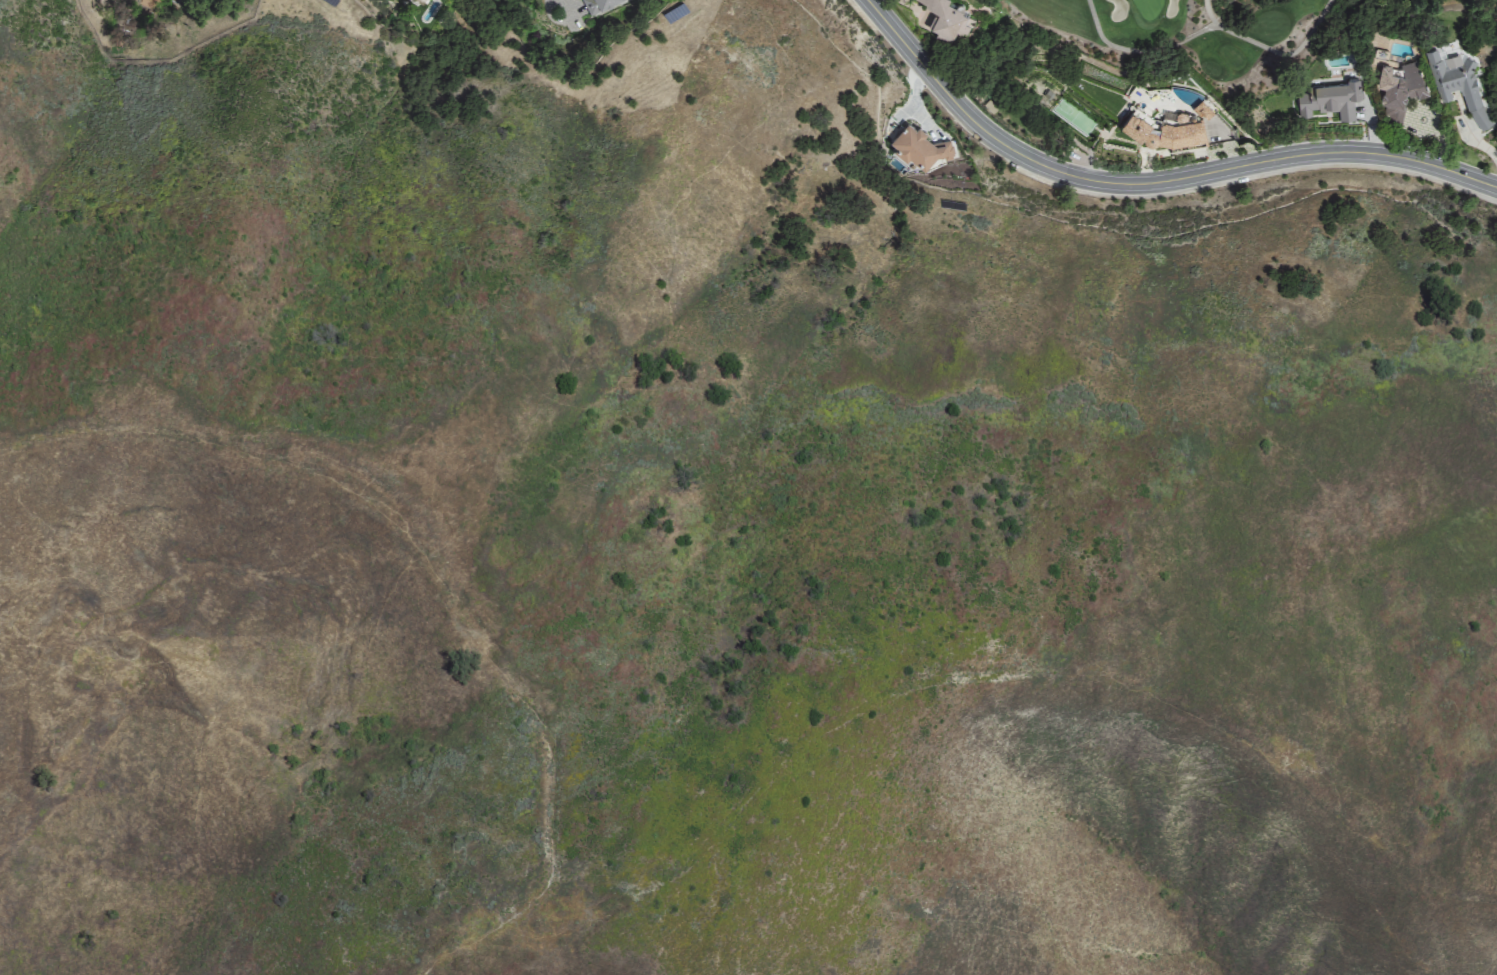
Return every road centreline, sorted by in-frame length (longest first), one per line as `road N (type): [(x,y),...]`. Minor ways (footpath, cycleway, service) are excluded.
road 1 (residential): [(1496,190),(1425,164),(1365,154),(1152,185),(1066,176),(984,130),(867,0)]

